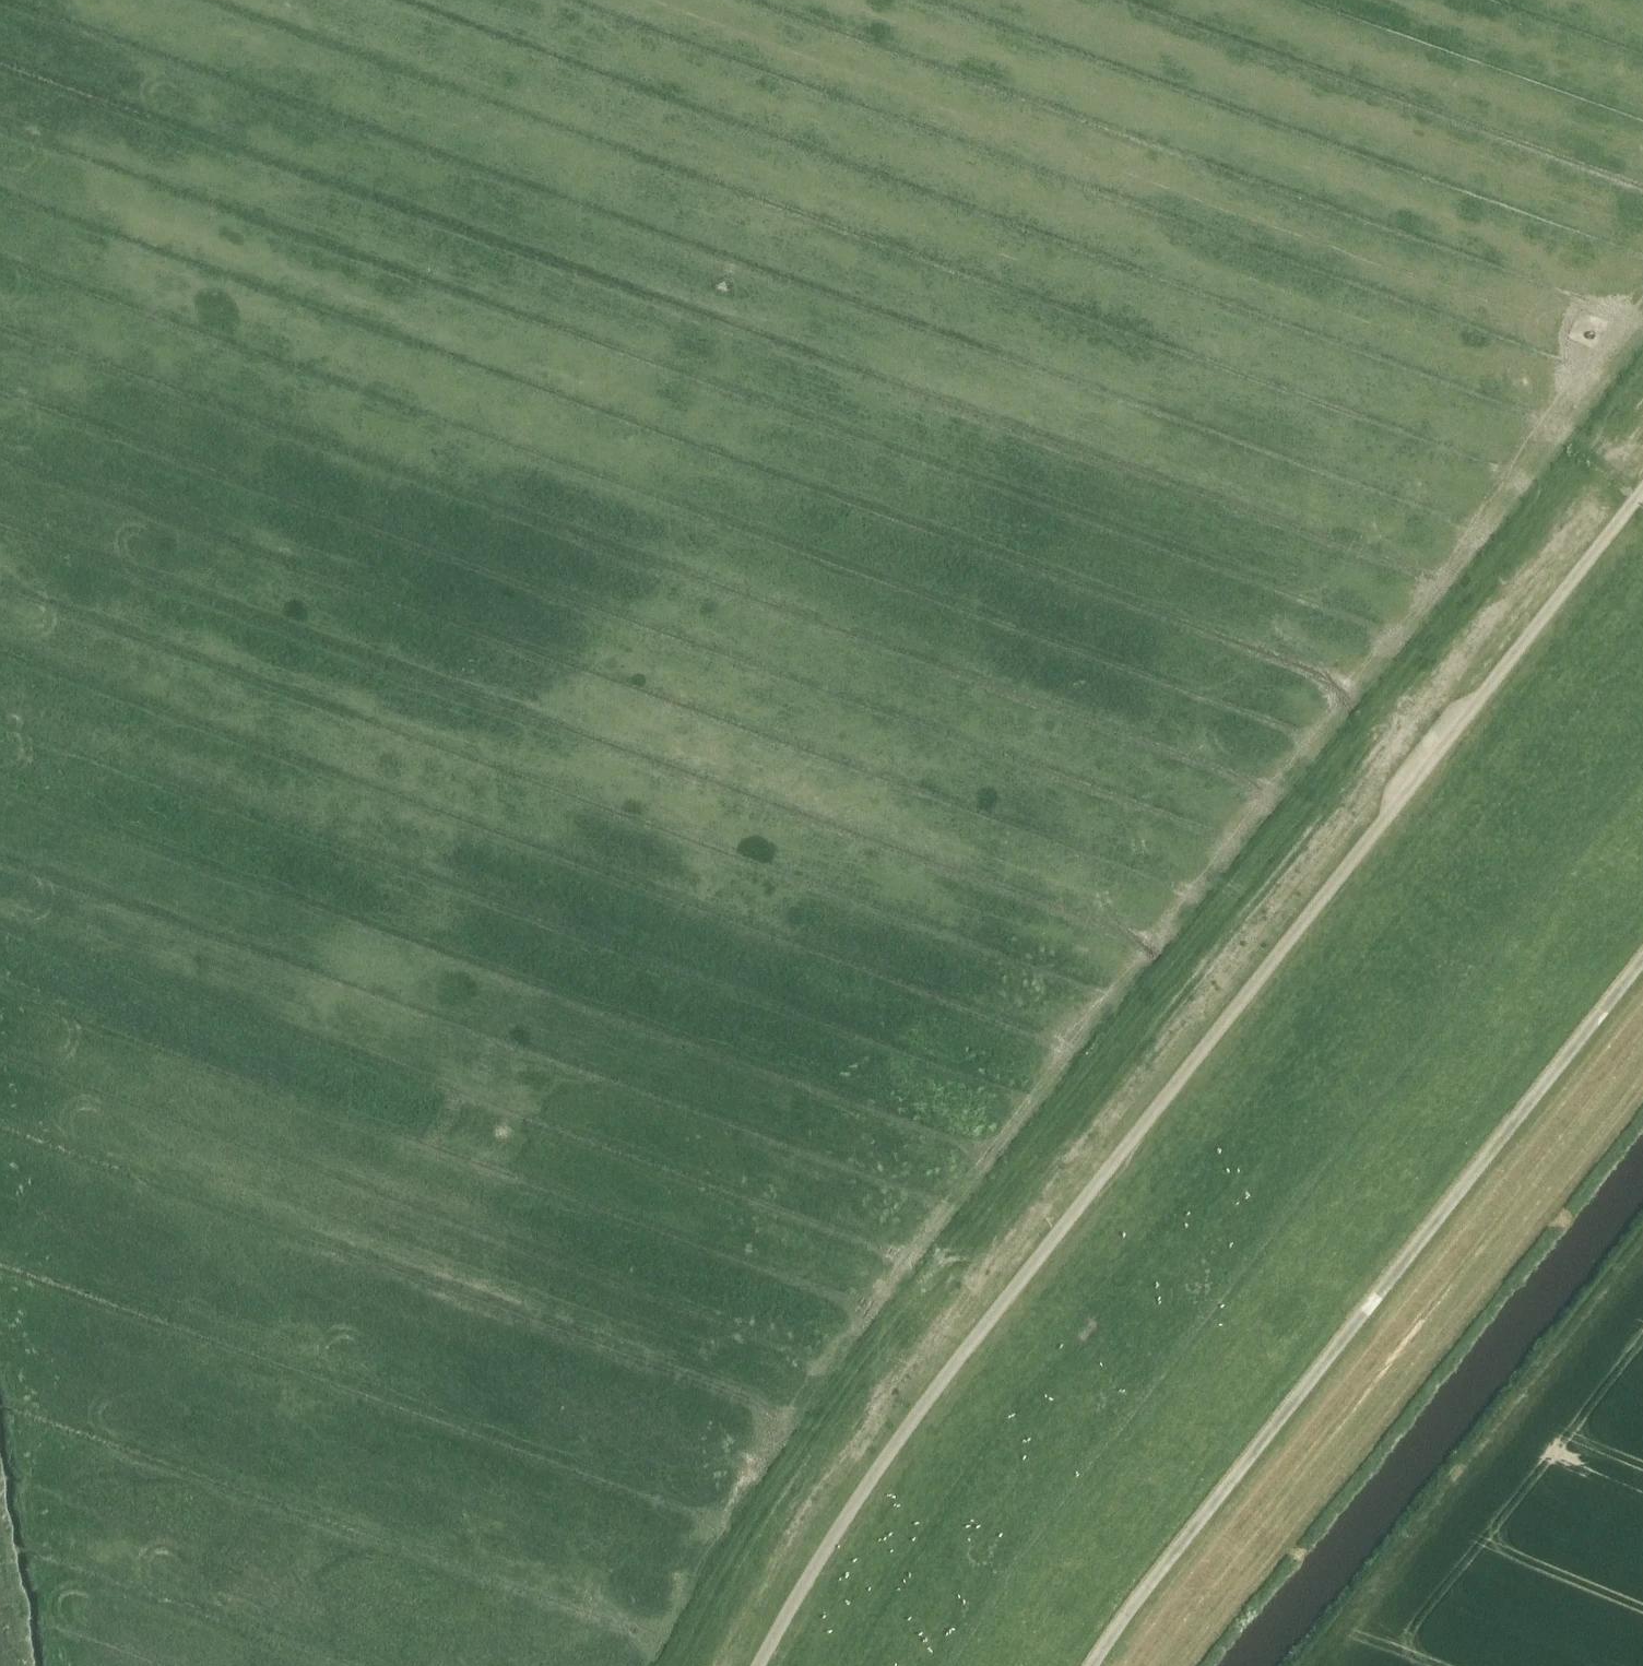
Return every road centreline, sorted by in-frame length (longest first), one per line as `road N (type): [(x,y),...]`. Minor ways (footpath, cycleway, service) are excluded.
road 1 (track): [(759,1665),(892,1449),(1642,490)]
road 2 (track): [(1642,960),(1092,1665)]

